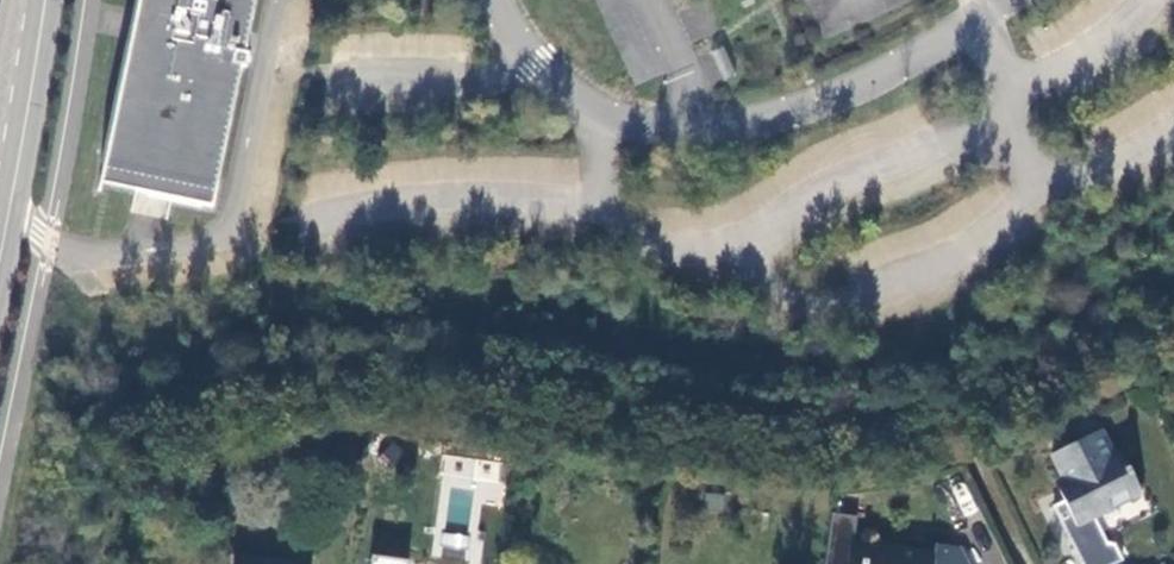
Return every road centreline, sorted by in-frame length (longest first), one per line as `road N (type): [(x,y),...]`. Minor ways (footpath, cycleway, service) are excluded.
road 1 (secondary): [(0,268),(46,0)]

